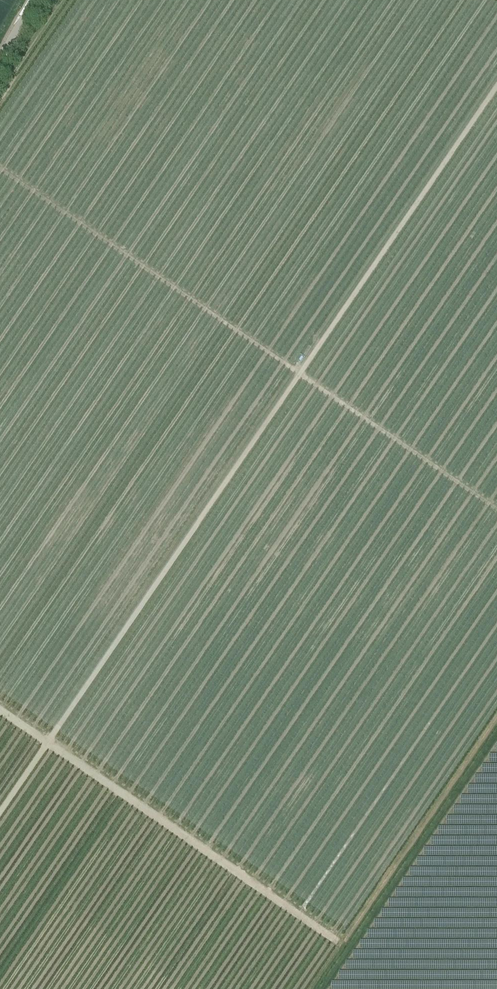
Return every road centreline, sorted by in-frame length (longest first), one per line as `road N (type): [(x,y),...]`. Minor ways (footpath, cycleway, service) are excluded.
road 1 (track): [(496,86),(0,811)]
road 2 (track): [(496,509),(0,170)]
road 3 (track): [(0,711),(338,942)]

